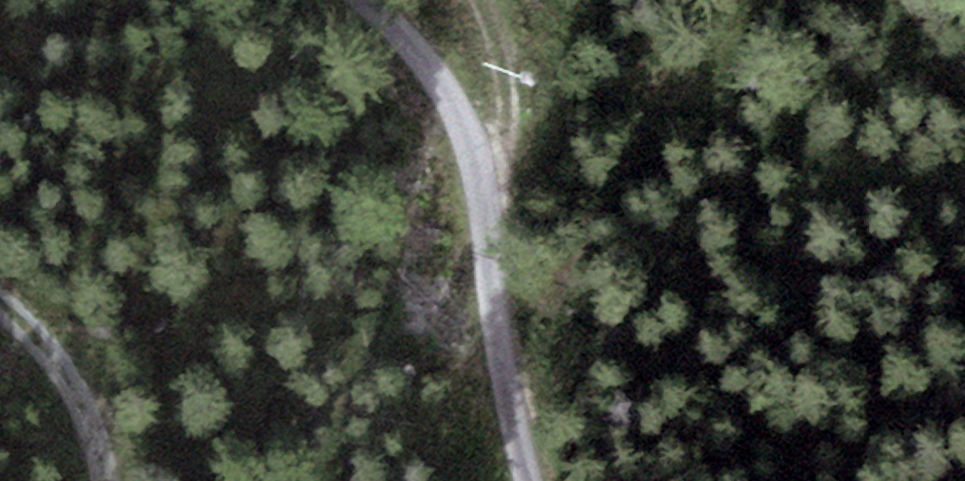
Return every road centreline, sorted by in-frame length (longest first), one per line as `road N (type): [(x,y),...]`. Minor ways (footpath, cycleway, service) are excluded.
road 1 (track): [(538,480),(492,289),(461,103),(438,64),(377,0)]
road 2 (track): [(114,480),(41,341),(0,311)]
road 3 (track): [(478,173),(509,139),(515,105),(510,58),(488,0)]

